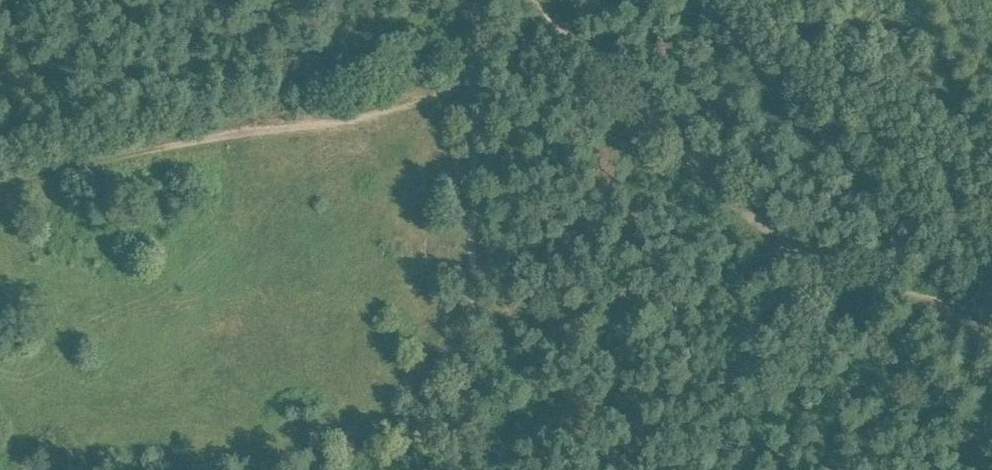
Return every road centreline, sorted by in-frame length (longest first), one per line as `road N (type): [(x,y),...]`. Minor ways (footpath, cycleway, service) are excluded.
road 1 (track): [(0,179),(231,133),(346,121),(483,85)]
road 2 (track): [(551,0),(837,293)]
road 3 (track): [(464,469),(483,85)]
road 4 (track): [(837,293),(893,292),(991,318)]

